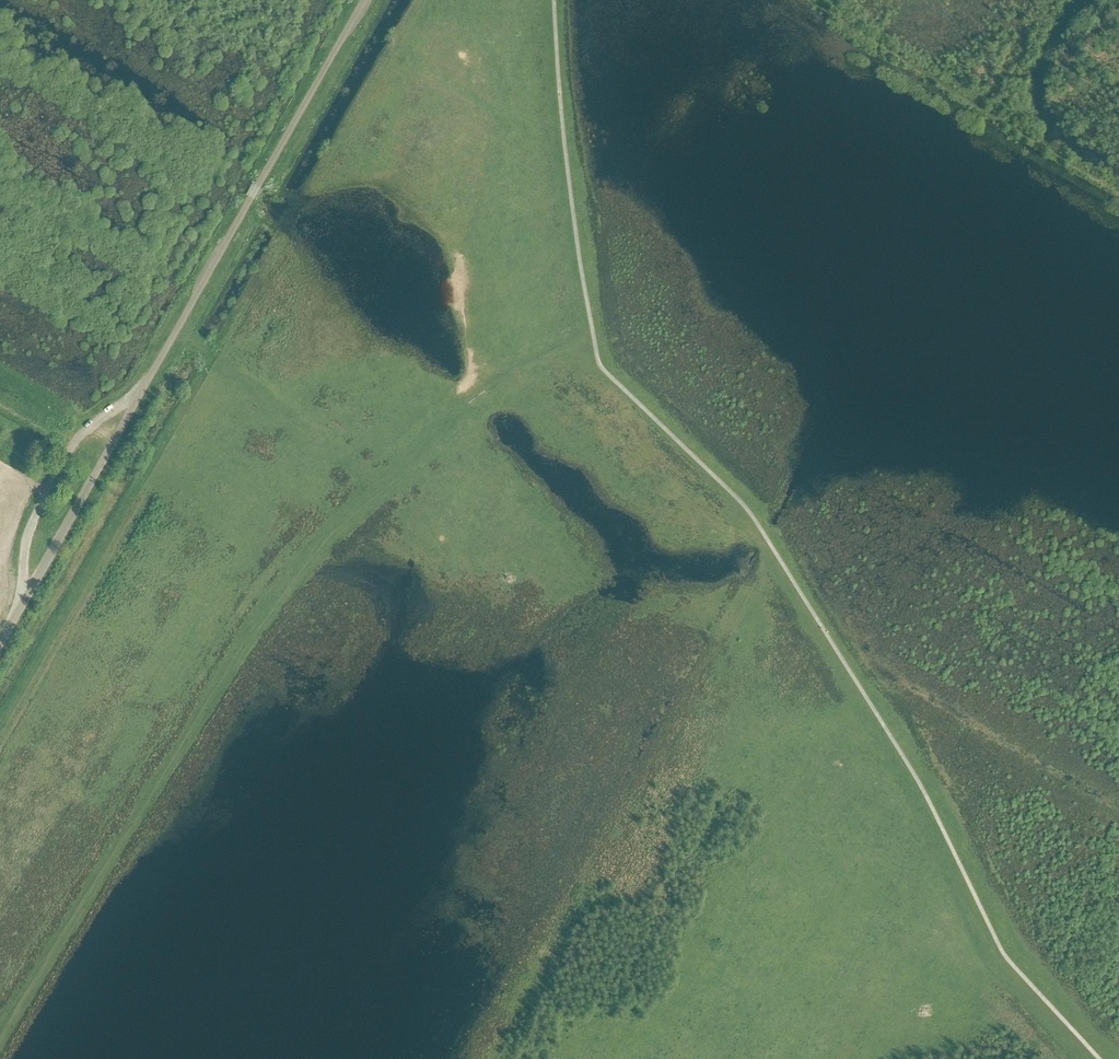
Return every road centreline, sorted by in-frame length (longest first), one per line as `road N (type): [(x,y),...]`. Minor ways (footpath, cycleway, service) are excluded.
road 1 (tertiary): [(0,643),(367,0)]

